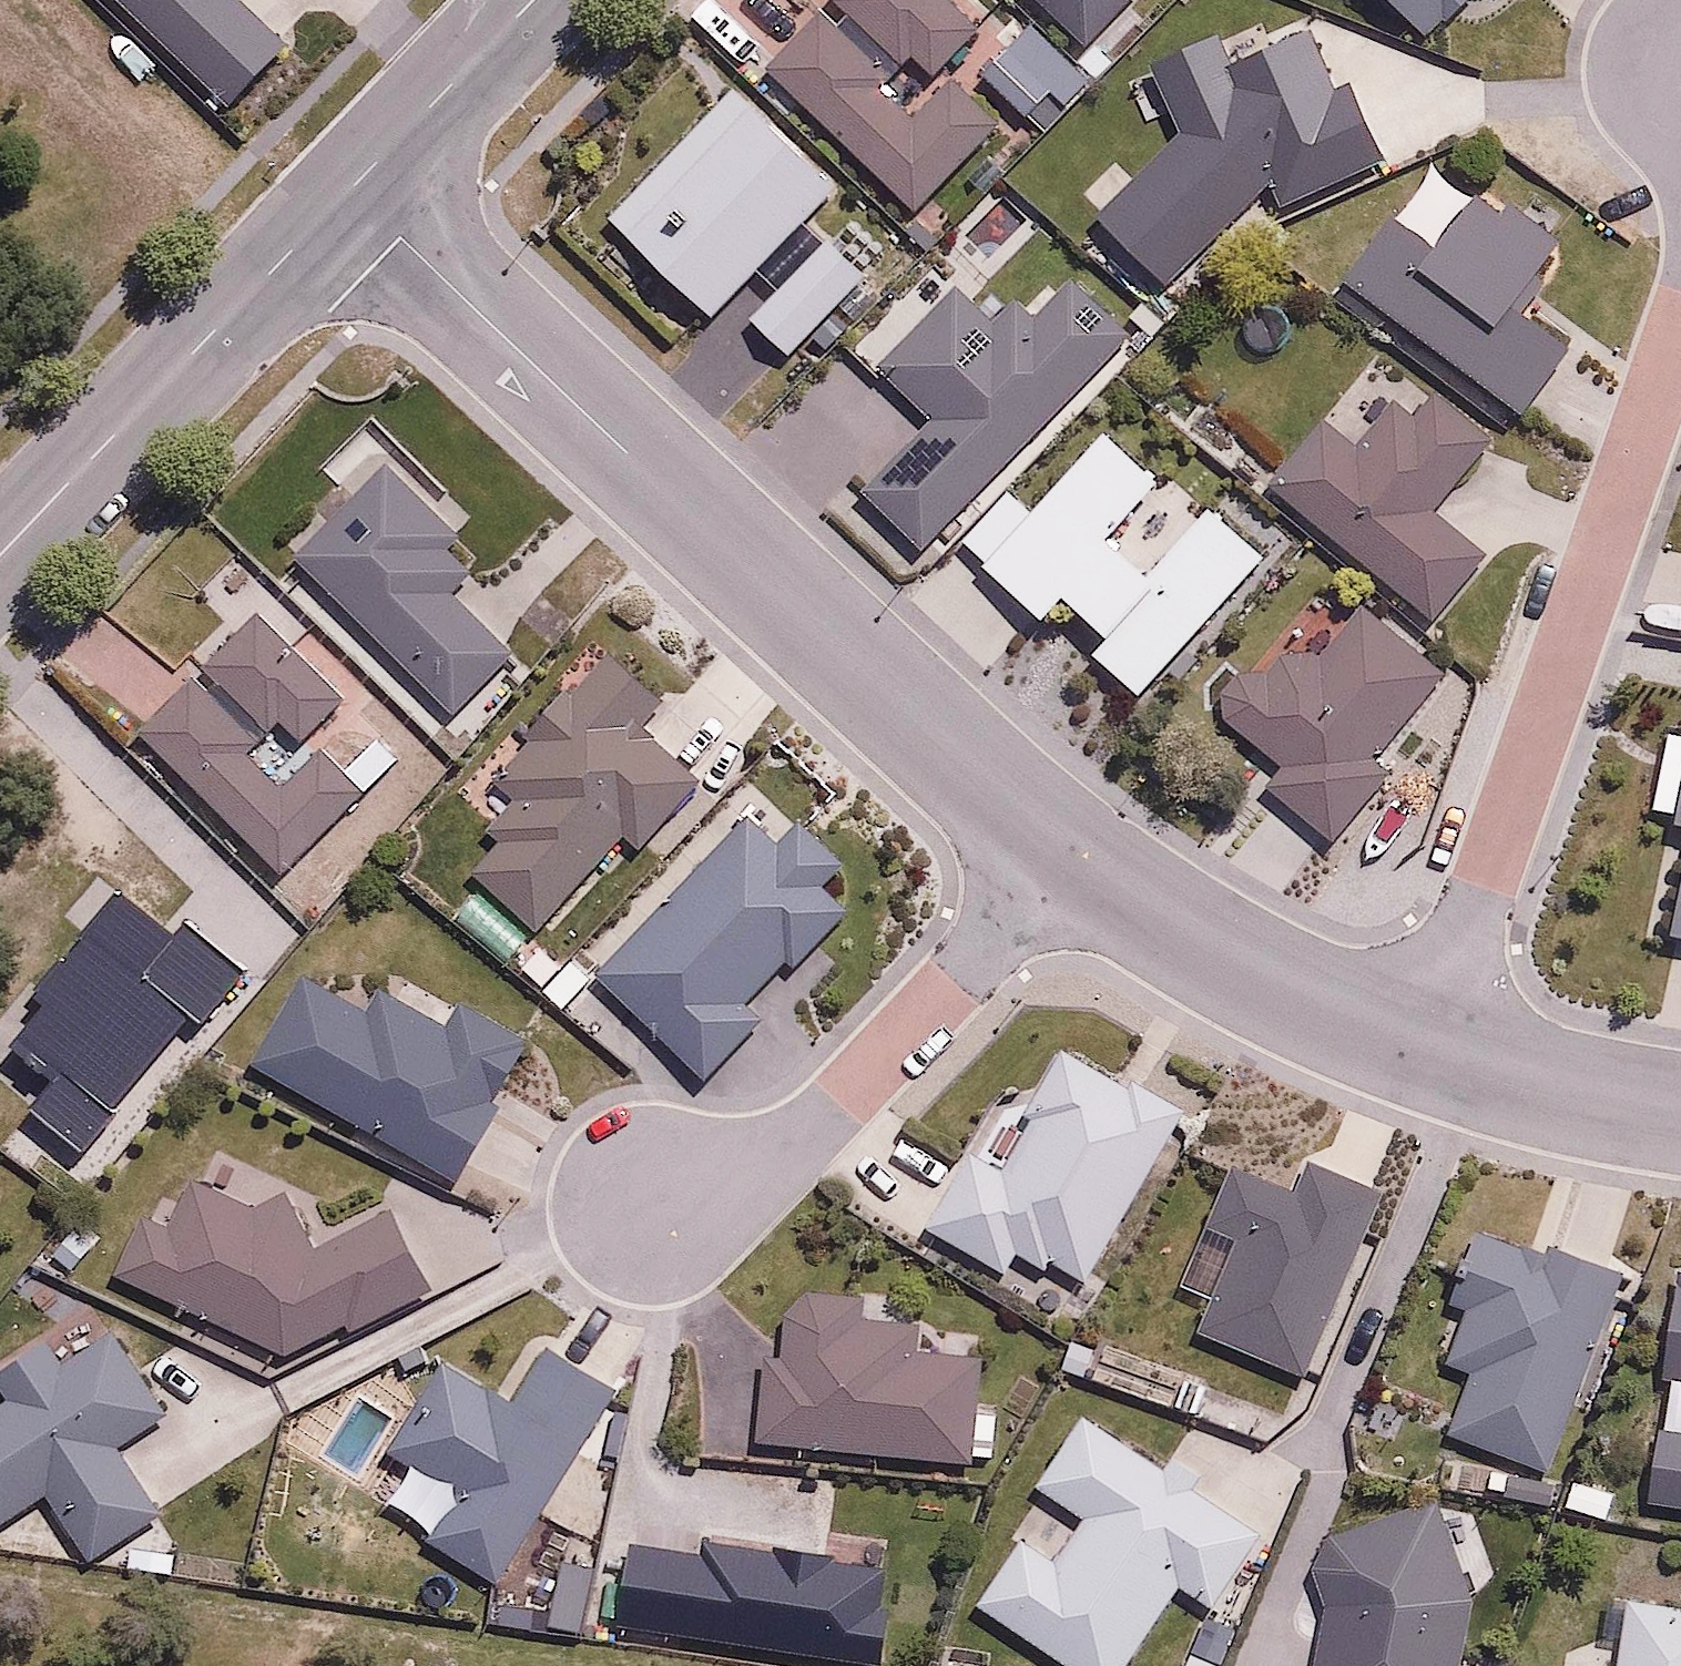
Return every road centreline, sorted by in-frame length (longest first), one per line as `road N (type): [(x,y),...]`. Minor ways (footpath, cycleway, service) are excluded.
road 1 (residential): [(345,190),(1064,861)]
road 2 (residential): [(1430,1046),(1680,321)]
road 3 (residential): [(641,1206),(788,1145),(1064,861)]
road 4 (residential): [(0,552),(345,190)]
road 5 (residential): [(1064,861),(1193,944),(1430,1046)]
road 6 (residential): [(345,190),(522,0)]
road 7 (residential): [(1430,1046),(1541,1081),(1680,1107)]

